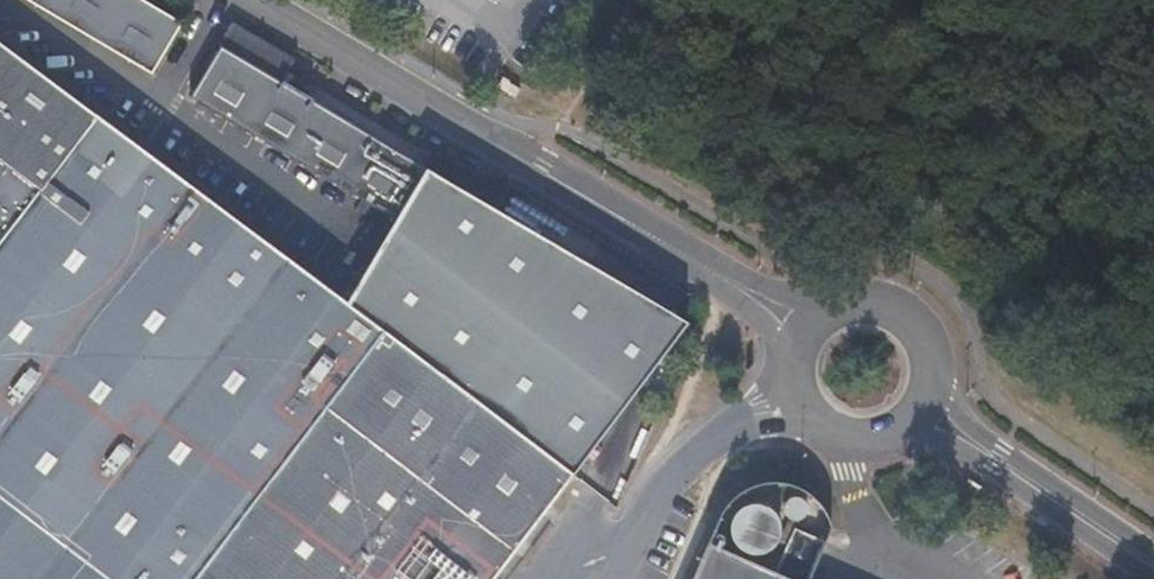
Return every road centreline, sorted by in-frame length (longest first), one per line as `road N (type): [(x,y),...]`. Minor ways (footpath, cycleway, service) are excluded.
road 1 (secondary): [(812,333),(258,0)]
road 2 (secondary): [(917,403),(1153,560)]
road 3 (secondary): [(812,333),(800,371),(809,403),(827,423),(854,433),(883,430),(917,403)]
road 4 (secondary): [(917,403),(923,353),(905,324),(856,308),(812,333)]

